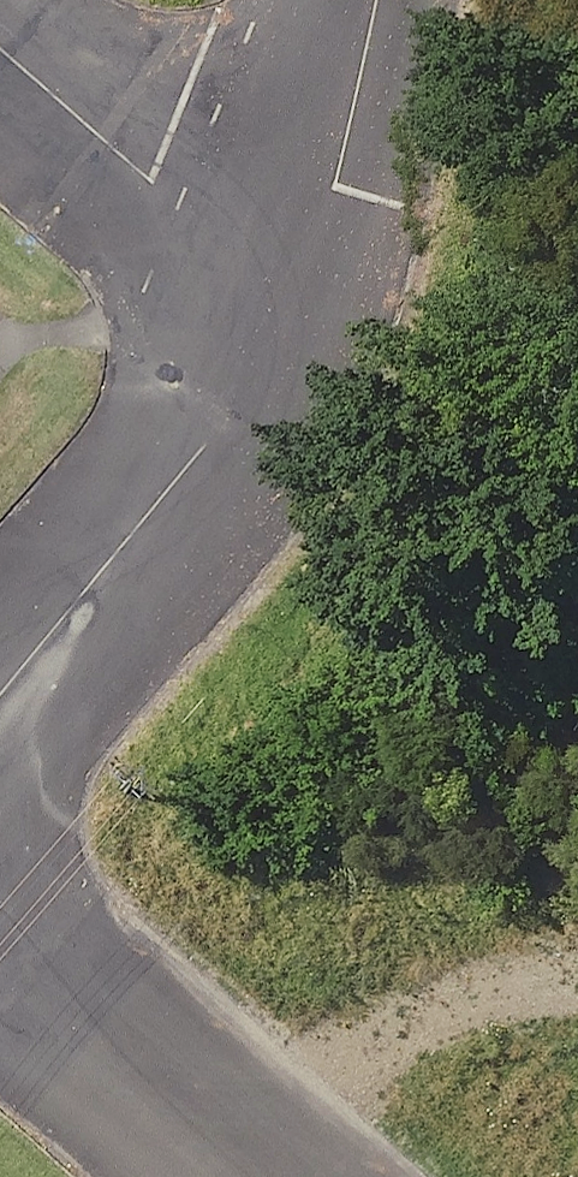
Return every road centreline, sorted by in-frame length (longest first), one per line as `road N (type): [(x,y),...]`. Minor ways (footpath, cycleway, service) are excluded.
road 1 (residential): [(0,706),(147,526),(231,406),(282,269)]
road 2 (residential): [(282,269),(163,194),(0,51)]
road 3 (residential): [(0,950),(253,1176)]
road 4 (residential): [(310,0),(282,269)]

